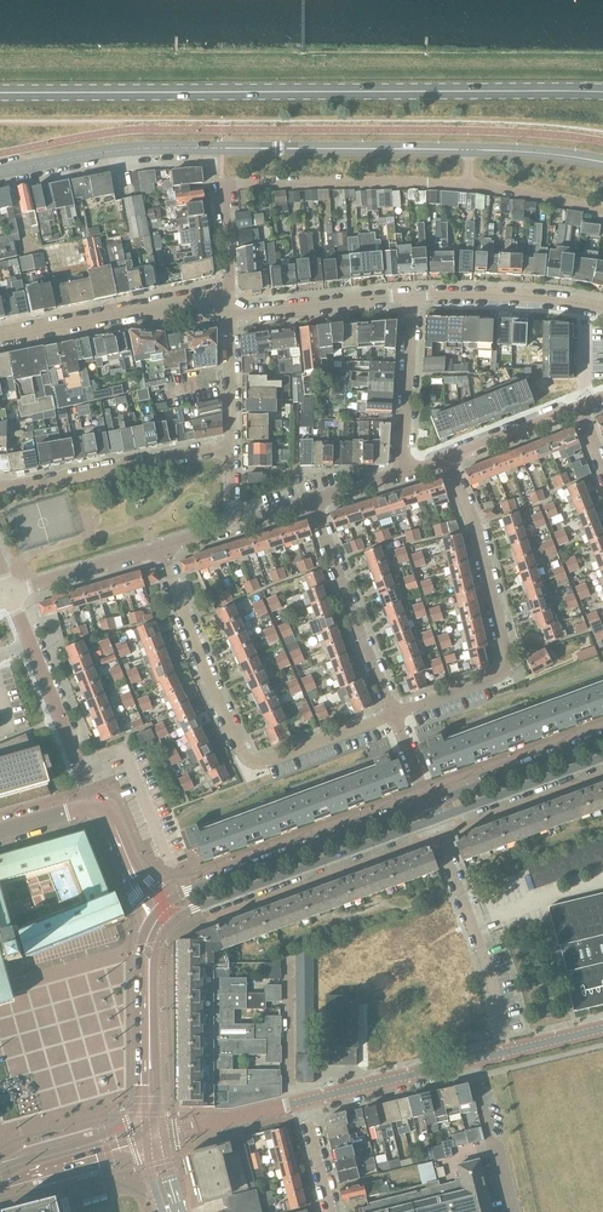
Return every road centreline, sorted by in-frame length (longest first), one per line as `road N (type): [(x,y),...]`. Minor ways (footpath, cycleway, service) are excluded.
road 1 (tertiary): [(0,172),(140,147),(514,151),(602,161)]
road 2 (secondary): [(602,92),(0,92)]
road 3 (residential): [(330,1211),(302,1102),(470,1061),(513,1211)]
road 4 (residential): [(394,714),(498,676),(508,663),(475,525),(448,458)]
road 5 (tertiary): [(428,804),(164,903)]
road 6 (tertiary): [(171,920),(433,821)]
road 7 (residential): [(257,763),(245,757),(208,680),(161,547)]
road 8 (residential): [(0,489),(232,446)]
road 9 (residential): [(226,311),(124,311),(0,336)]
road 10 (residential): [(394,714),(313,501)]
road 11 (residential): [(505,1034),(433,821)]
road 12 (residential): [(413,294),(536,296),(602,308)]
road 13 (residential): [(226,311),(413,294)]
road 14 (tertiary): [(602,740),(428,804)]
road 15 (tertiary): [(433,821),(602,758)]
road 16 (residential): [(402,473),(413,294)]
road 17 (residential): [(93,806),(31,645)]
road 18 (residential): [(10,592),(161,547)]
road 19 (tertiary): [(0,1186),(146,1141)]
road 20 (tertiary): [(144,1124),(0,1167)]
road 21 (residential): [(257,763),(394,714)]
road 22 (residential): [(448,458),(579,408)]
road 23 (residential): [(232,446),(226,311)]
road 24 (residential): [(226,311),(221,183)]

